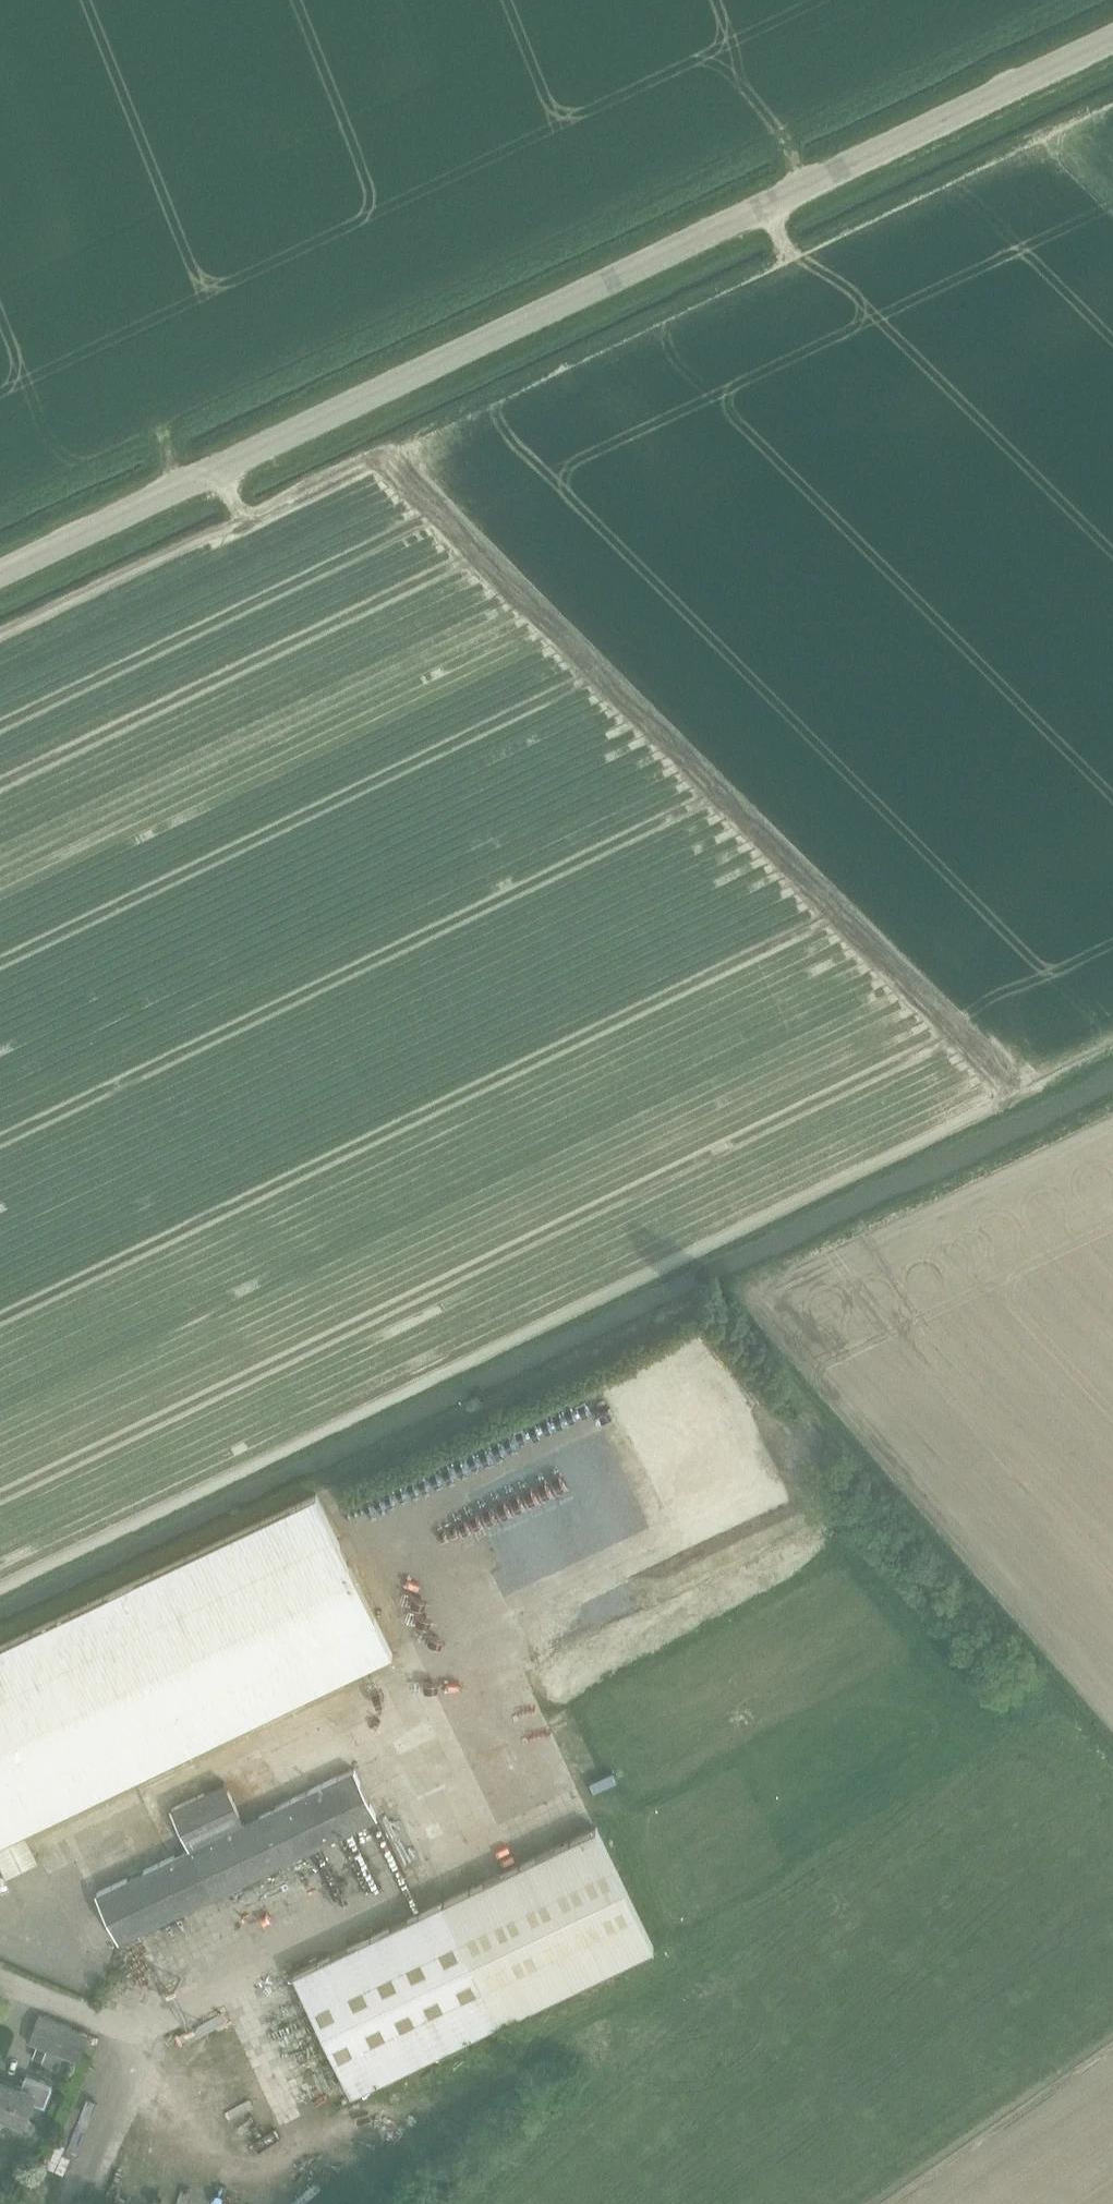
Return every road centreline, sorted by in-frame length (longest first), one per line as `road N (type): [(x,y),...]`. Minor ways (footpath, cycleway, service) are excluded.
road 1 (tertiary): [(0,574),(1112,37)]

